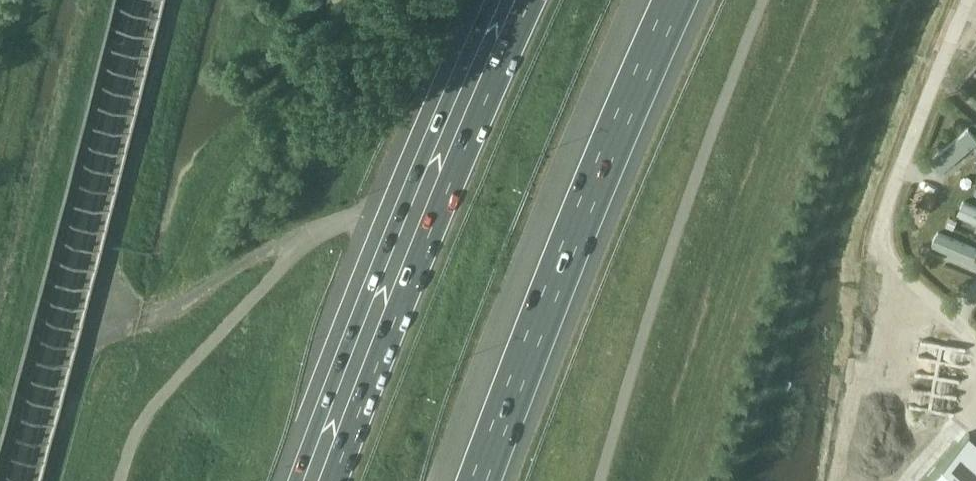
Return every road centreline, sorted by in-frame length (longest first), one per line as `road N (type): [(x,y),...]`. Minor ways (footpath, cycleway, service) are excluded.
road 1 (motorway): [(495,0),(296,480)]
road 2 (motorway): [(532,0),(335,480)]
road 3 (motorway): [(482,480),(602,168),(678,0)]
road 4 (track): [(970,0),(882,243),(894,266),(975,339)]
road 5 (track): [(194,299),(190,247),(232,169),(300,92),(336,67),(389,0)]

